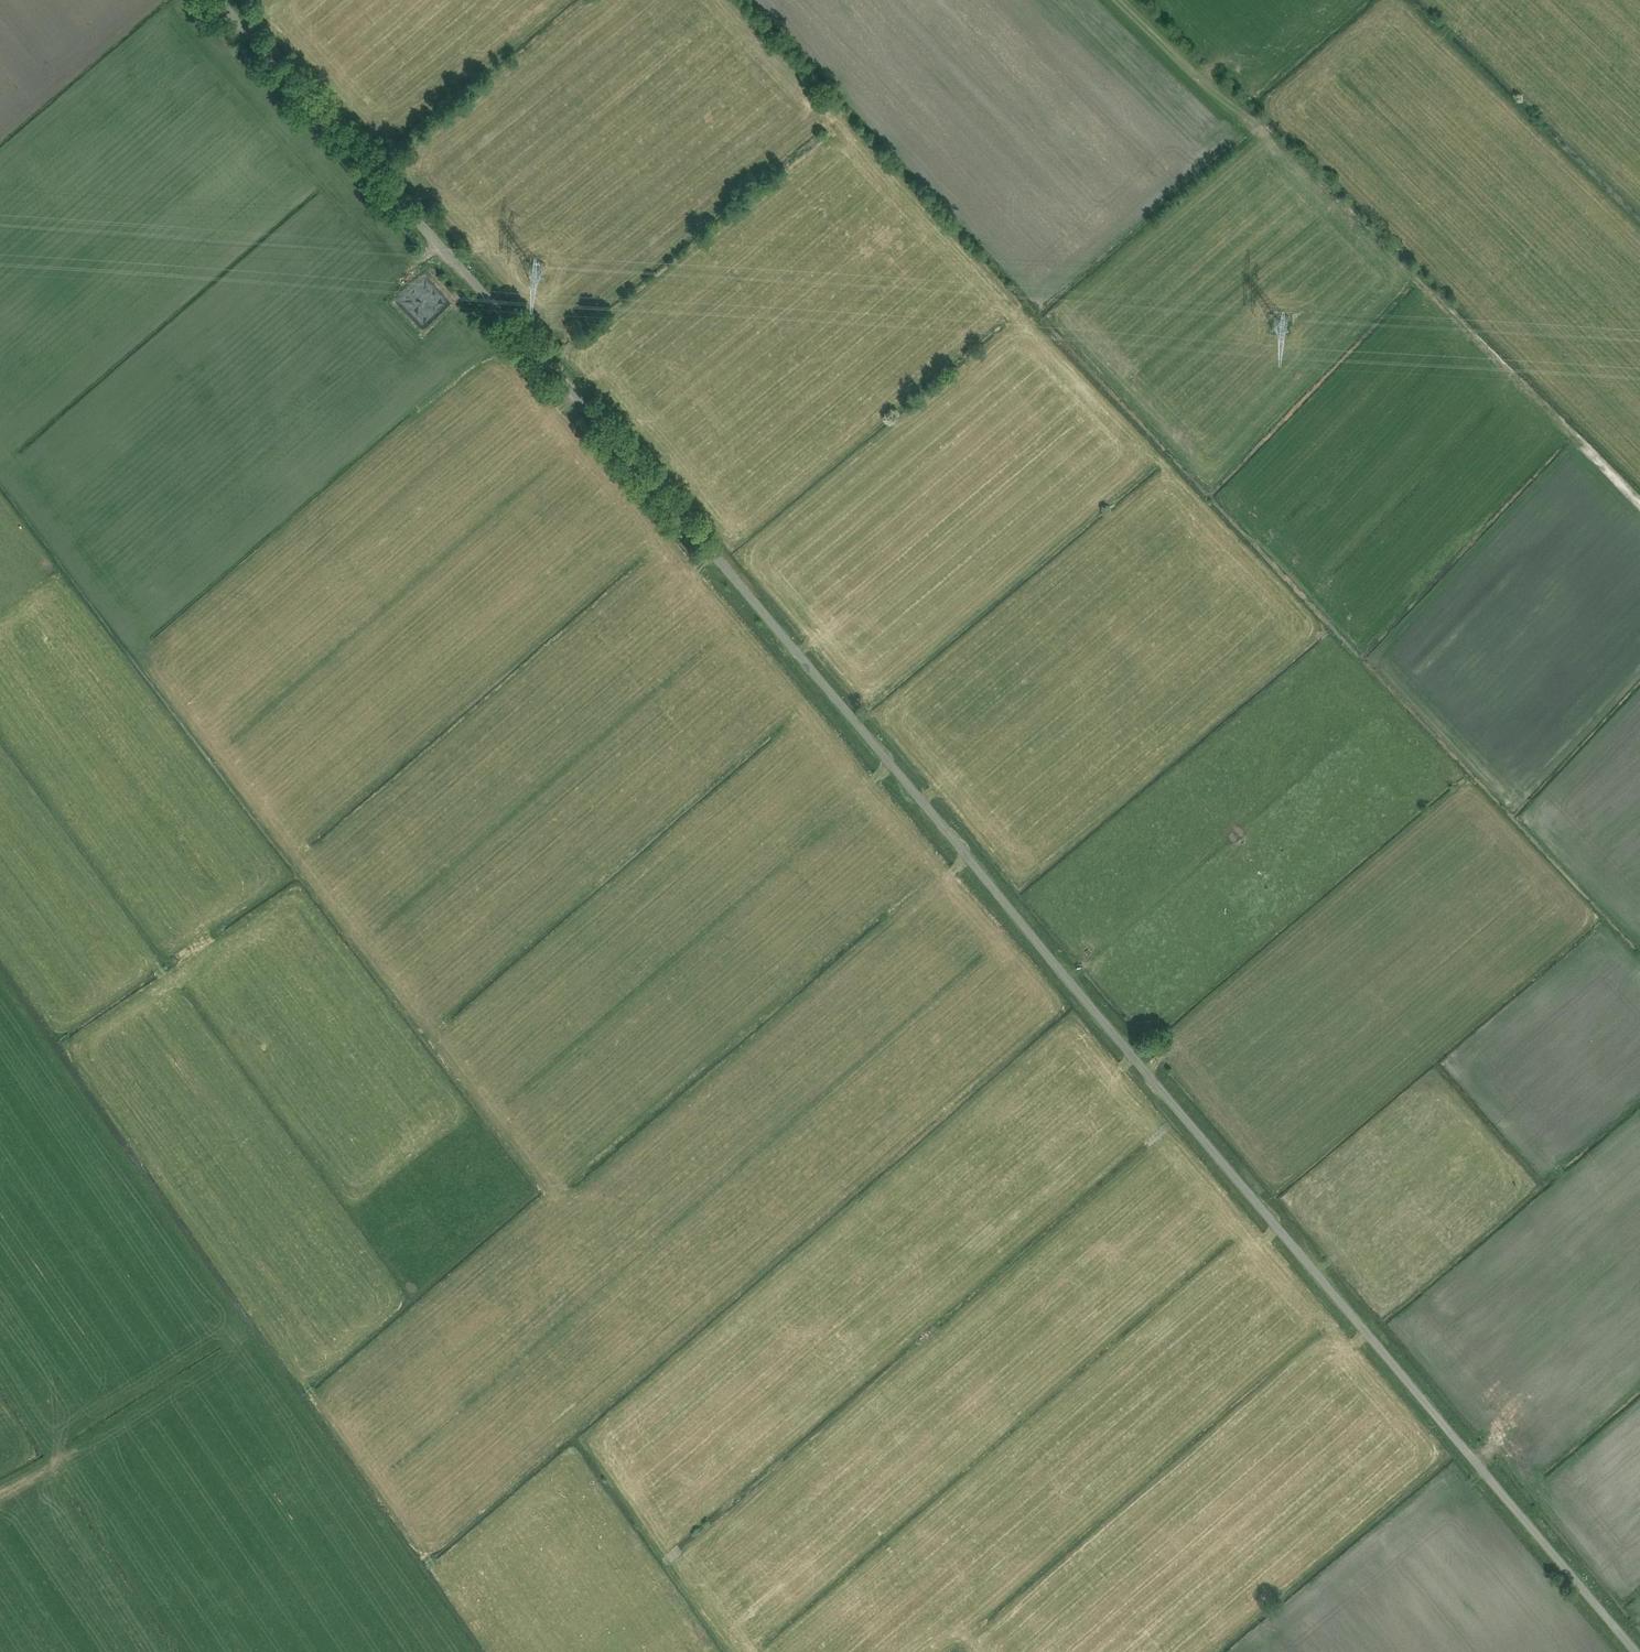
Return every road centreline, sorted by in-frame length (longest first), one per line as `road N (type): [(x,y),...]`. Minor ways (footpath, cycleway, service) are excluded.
road 1 (unclassified): [(1637,1651),(812,667),(220,0)]

